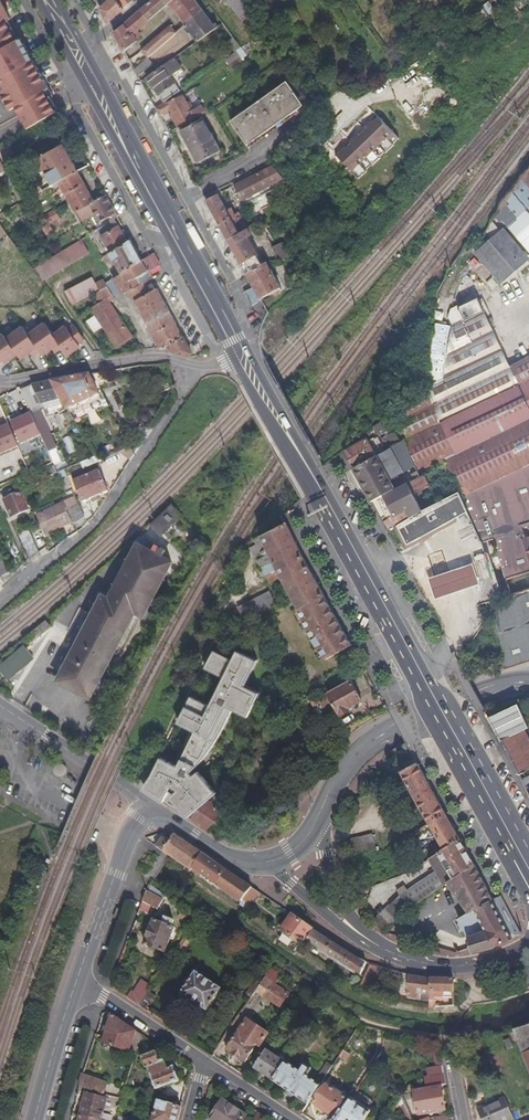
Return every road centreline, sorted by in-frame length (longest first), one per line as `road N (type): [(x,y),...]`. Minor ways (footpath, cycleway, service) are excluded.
road 1 (primary): [(242,356),(528,870)]
road 2 (residential): [(0,597),(92,527),(186,391)]
road 3 (tertiary): [(321,811),(343,770),(370,746),(528,681)]
road 4 (residential): [(0,382),(153,357),(205,366),(242,356)]
road 5 (unclassified): [(164,211),(343,100)]
road 6 (residential): [(148,806),(76,982)]
road 7 (primary): [(77,53),(164,211)]
road 8 (tertiary): [(148,806),(0,706)]
road 9 (primary): [(164,211),(242,356)]
road 10 (tertiary): [(379,950),(332,884),(321,811)]
road 11 (residential): [(76,982),(206,1063)]
road 12 (tertiary): [(528,948),(457,966),(379,950)]
road 13 (residential): [(76,982),(35,1119)]
road 14 (tertiary): [(379,950),(329,920),(267,864)]
road 15 (tertiary): [(267,864),(224,855),(148,806)]

